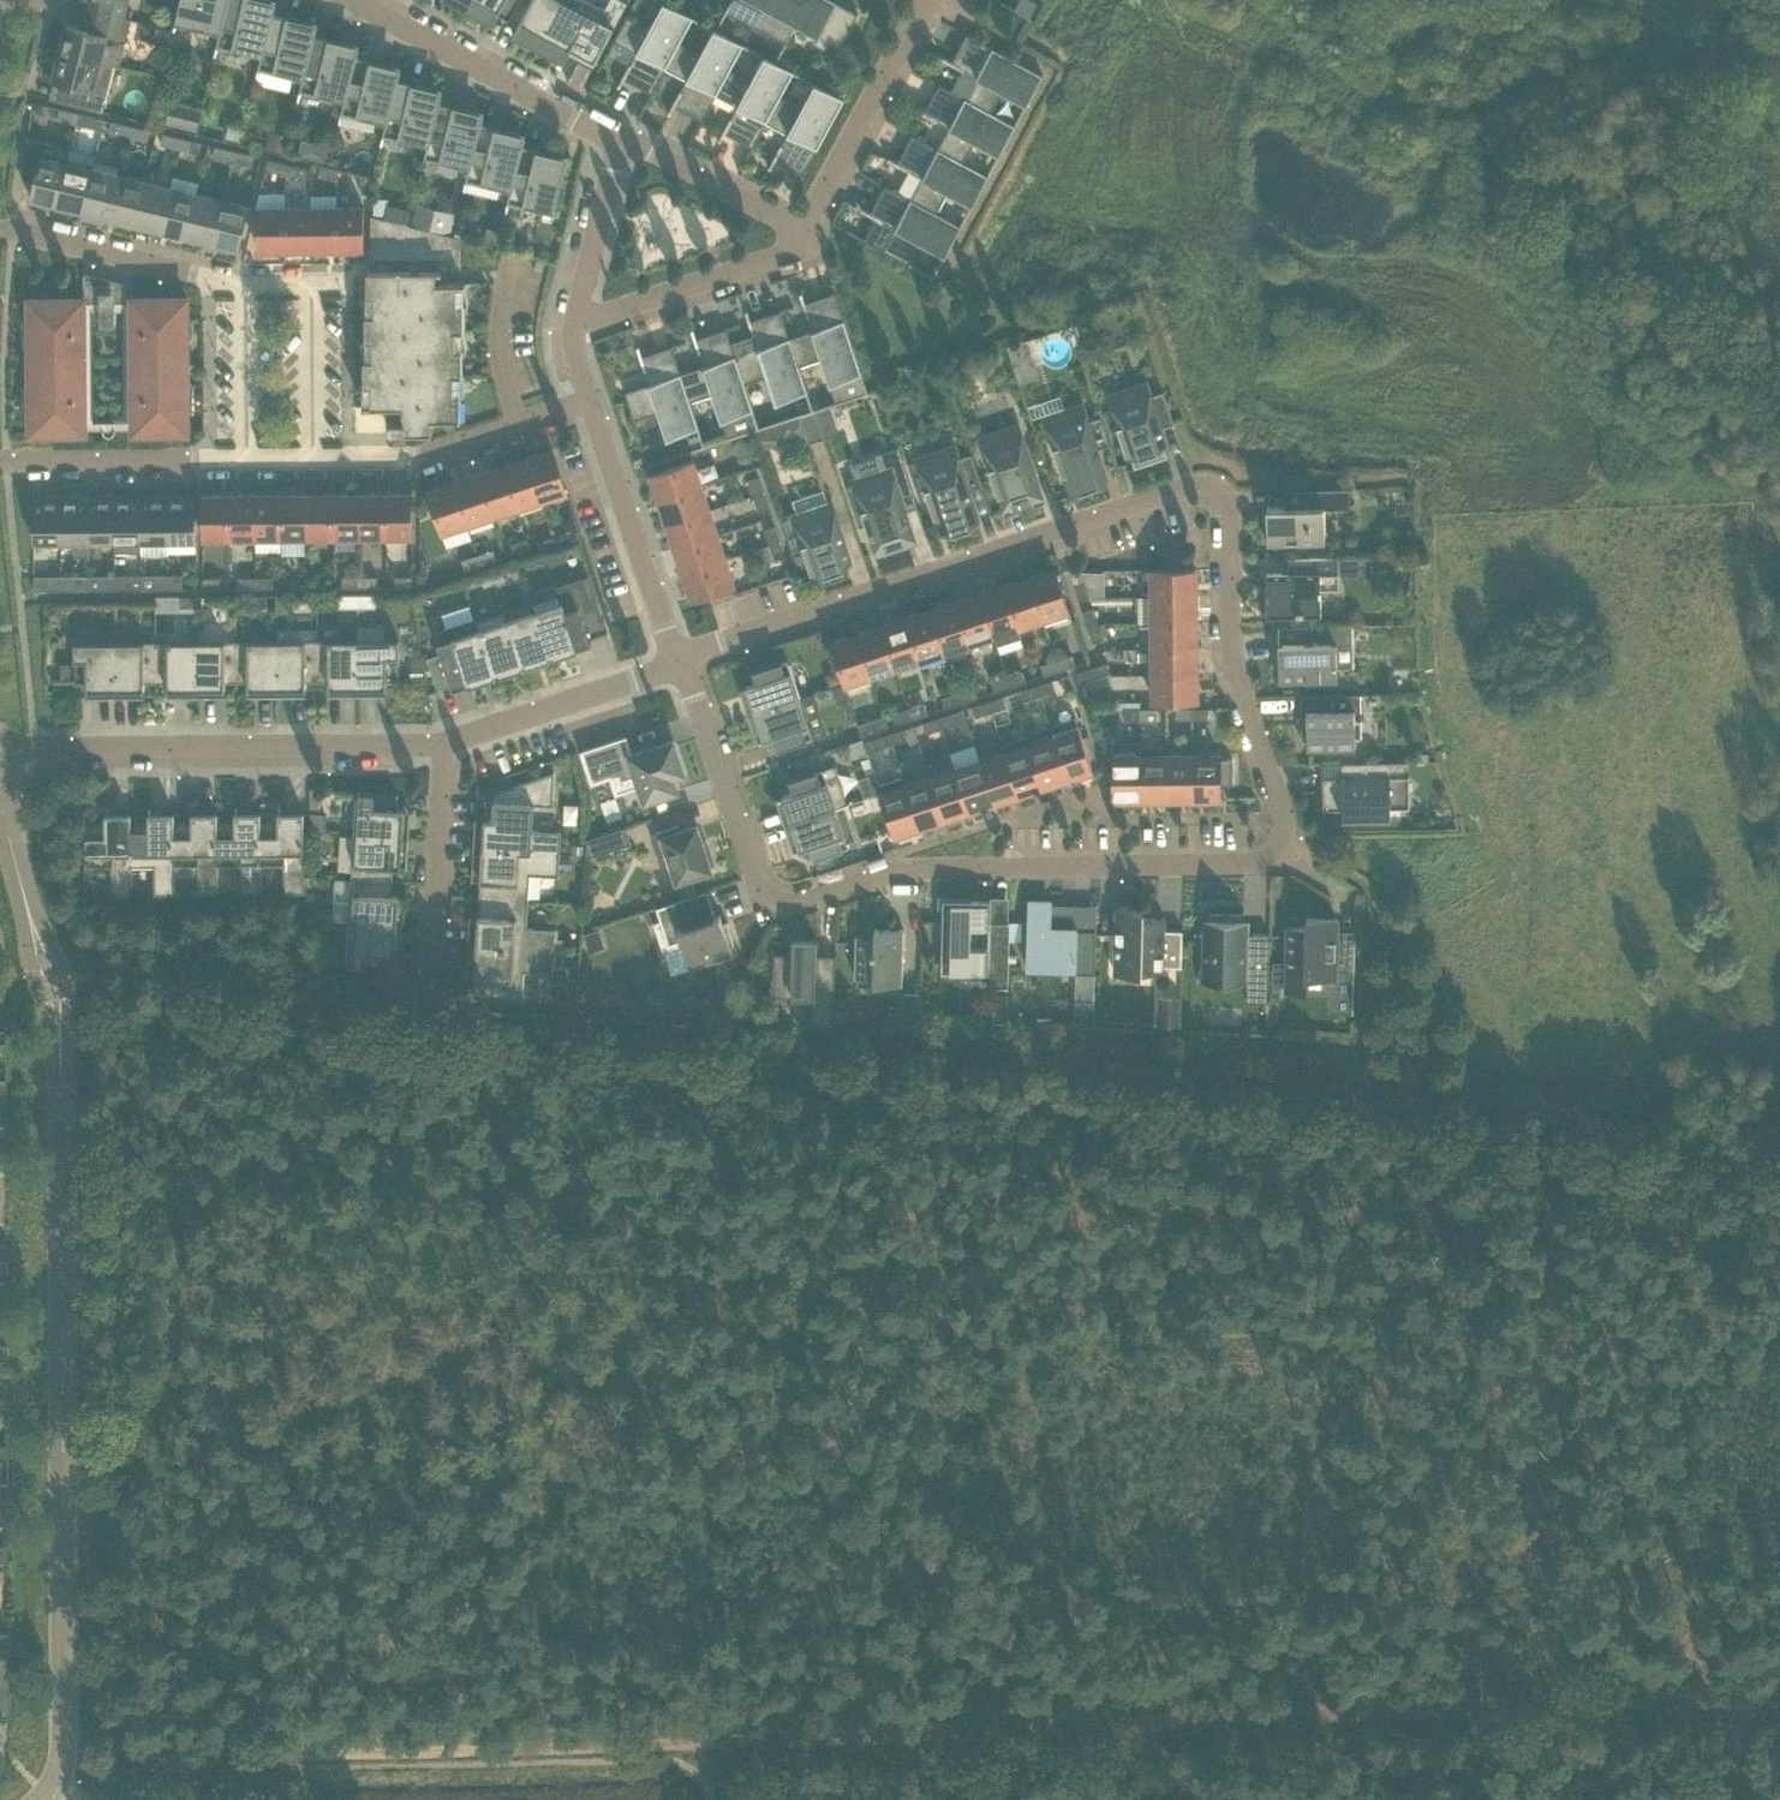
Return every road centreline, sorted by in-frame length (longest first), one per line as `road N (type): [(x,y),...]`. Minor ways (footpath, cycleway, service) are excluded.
road 1 (track): [(1734,1703),(175,1759),(104,1789),(53,1799)]
road 2 (residential): [(679,665),(721,638),(1159,498),(1208,484),(1228,504),(1230,645),(1283,813),(1279,850),(1250,865),(909,868),(792,901),(762,887)]
road 3 (track): [(131,1009),(161,1025),(214,1031),(612,1067),(740,1052),(1485,1134)]
road 4 (residential): [(51,1799),(64,1756),(59,1032)]
road 5 (residential): [(0,750),(443,742)]
road 6 (track): [(1485,1134),(1779,1166)]
road 7 (residential): [(620,134),(359,0)]
road 8 (residential): [(313,460),(413,458),(588,402)]
road 9 (residential): [(679,665),(588,402)]
road 10 (residential): [(805,232),(924,0)]
road 11 (residential): [(572,322),(774,257),(805,232)]
road 12 (residential): [(443,742),(679,665)]
road 13 (residential): [(239,285),(0,227)]
road 14 (residential): [(243,462),(0,461)]
road 15 (residential): [(239,285),(307,287),(313,460)]
road 16 (residential): [(762,887),(679,665)]
road 17 (residential): [(443,742),(431,970)]
road 18 (residential): [(805,232),(620,134)]
road 19 (residential): [(572,322),(620,134)]
road 20 (residential): [(243,462),(239,285)]
road 21 (residential): [(59,1032),(63,975),(27,911)]
road 22 (residential): [(27,911),(33,974),(59,1032)]
road 23 (residential): [(27,911),(0,791)]

